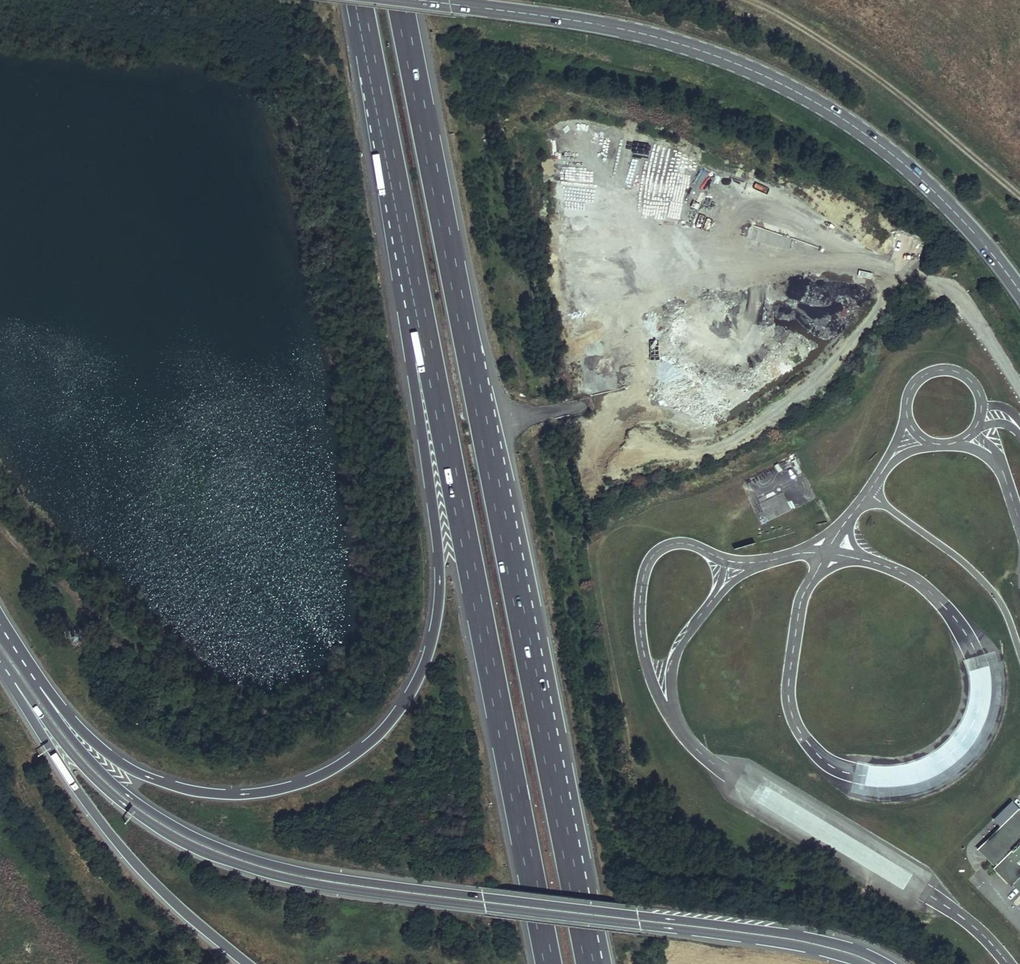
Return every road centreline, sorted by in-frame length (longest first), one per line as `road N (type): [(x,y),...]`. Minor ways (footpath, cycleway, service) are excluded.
road 1 (motorway): [(890,963),(797,933),(300,870),(246,853),(186,829),(109,777),(47,704),(3,629)]
road 2 (motorway): [(589,949),(401,0)]
road 3 (motorway): [(0,659),(102,785),(161,829),(236,863),(365,890),(761,937),(863,963)]
road 4 (motorway): [(416,300),(406,334),(439,560),(438,615),(419,678),(378,737),(311,779),(269,791),(196,791),(126,764),(95,740),(3,629)]
road 5 (motorway): [(416,300),(549,963)]
road 6 (secondary): [(1019,293),(911,171),(803,96),(680,44),(452,5)]
road 7 (motorway): [(0,666),(113,837),(251,963)]
road 8 (track): [(1019,195),(905,93),(755,0)]
road 9 (motorway): [(358,0),(416,300)]

